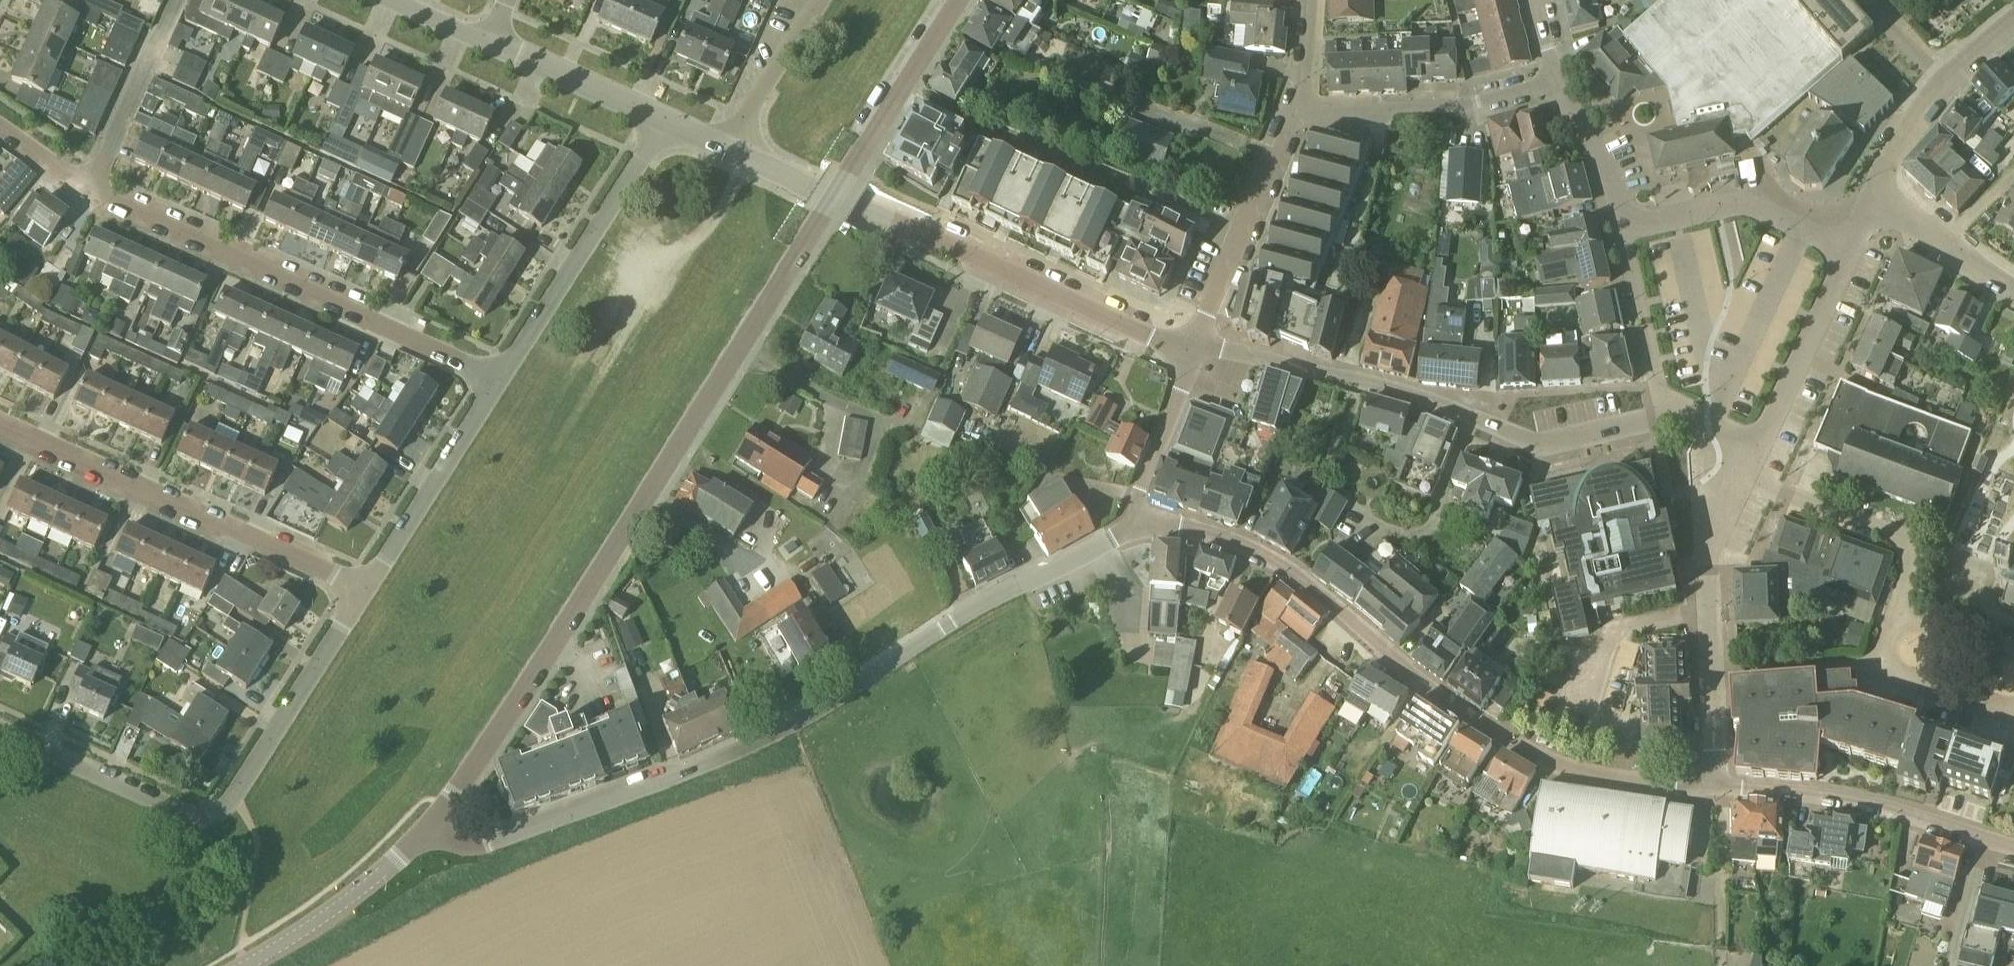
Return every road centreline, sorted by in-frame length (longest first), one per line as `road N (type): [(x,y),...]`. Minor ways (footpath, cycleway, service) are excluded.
road 1 (tertiary): [(426,831),(523,693),(958,0)]
road 2 (residential): [(426,831),(475,846),(758,742),(995,597),(1142,525)]
road 3 (residential): [(1142,525),(1181,527),(1284,566),(1426,685),(1550,760),(1592,774),(1718,785)]
road 4 (residential): [(1195,346),(1152,337),(730,149)]
road 5 (residential): [(1664,415),(1539,445),(1419,394),(1195,346)]
road 6 (residential): [(499,377),(91,193)]
road 7 (residential): [(368,589),(0,424)]
road 8 (residential): [(1718,785),(1710,525),(1743,441)]
road 9 (residential): [(499,377),(667,120)]
road 10 (residential): [(1718,785),(1873,804),(2013,847)]
road 11 (residential): [(1295,115),(1459,105),(1555,81)]
road 12 (residential): [(235,796),(223,809),(196,816),(0,730)]
road 13 (residential): [(1195,346),(1295,115)]
road 14 (residential): [(368,589),(499,377)]
road 15 (residential): [(235,796),(368,589)]
road 16 (residential): [(1850,252),(1746,202),(1621,228)]
road 17 (tertiary): [(245,965),(355,895),(426,831)]
road 18 (residential): [(1743,441),(1767,432),(1850,252)]
road 19 (residential): [(91,193),(176,0)]
road 20 (residential): [(667,120),(491,43)]
road 21 (residential): [(1664,415),(1621,228)]
road 22 (residential): [(1142,525),(1139,498),(1195,346)]
road 23 (residential): [(730,149),(822,0)]
road 24 (residential): [(2013,288),(1911,222),(1882,184)]
road 25 (residential): [(1621,228),(1599,152),(1555,81)]
road 26 (residential): [(1882,184),(1889,155),(1945,82)]

